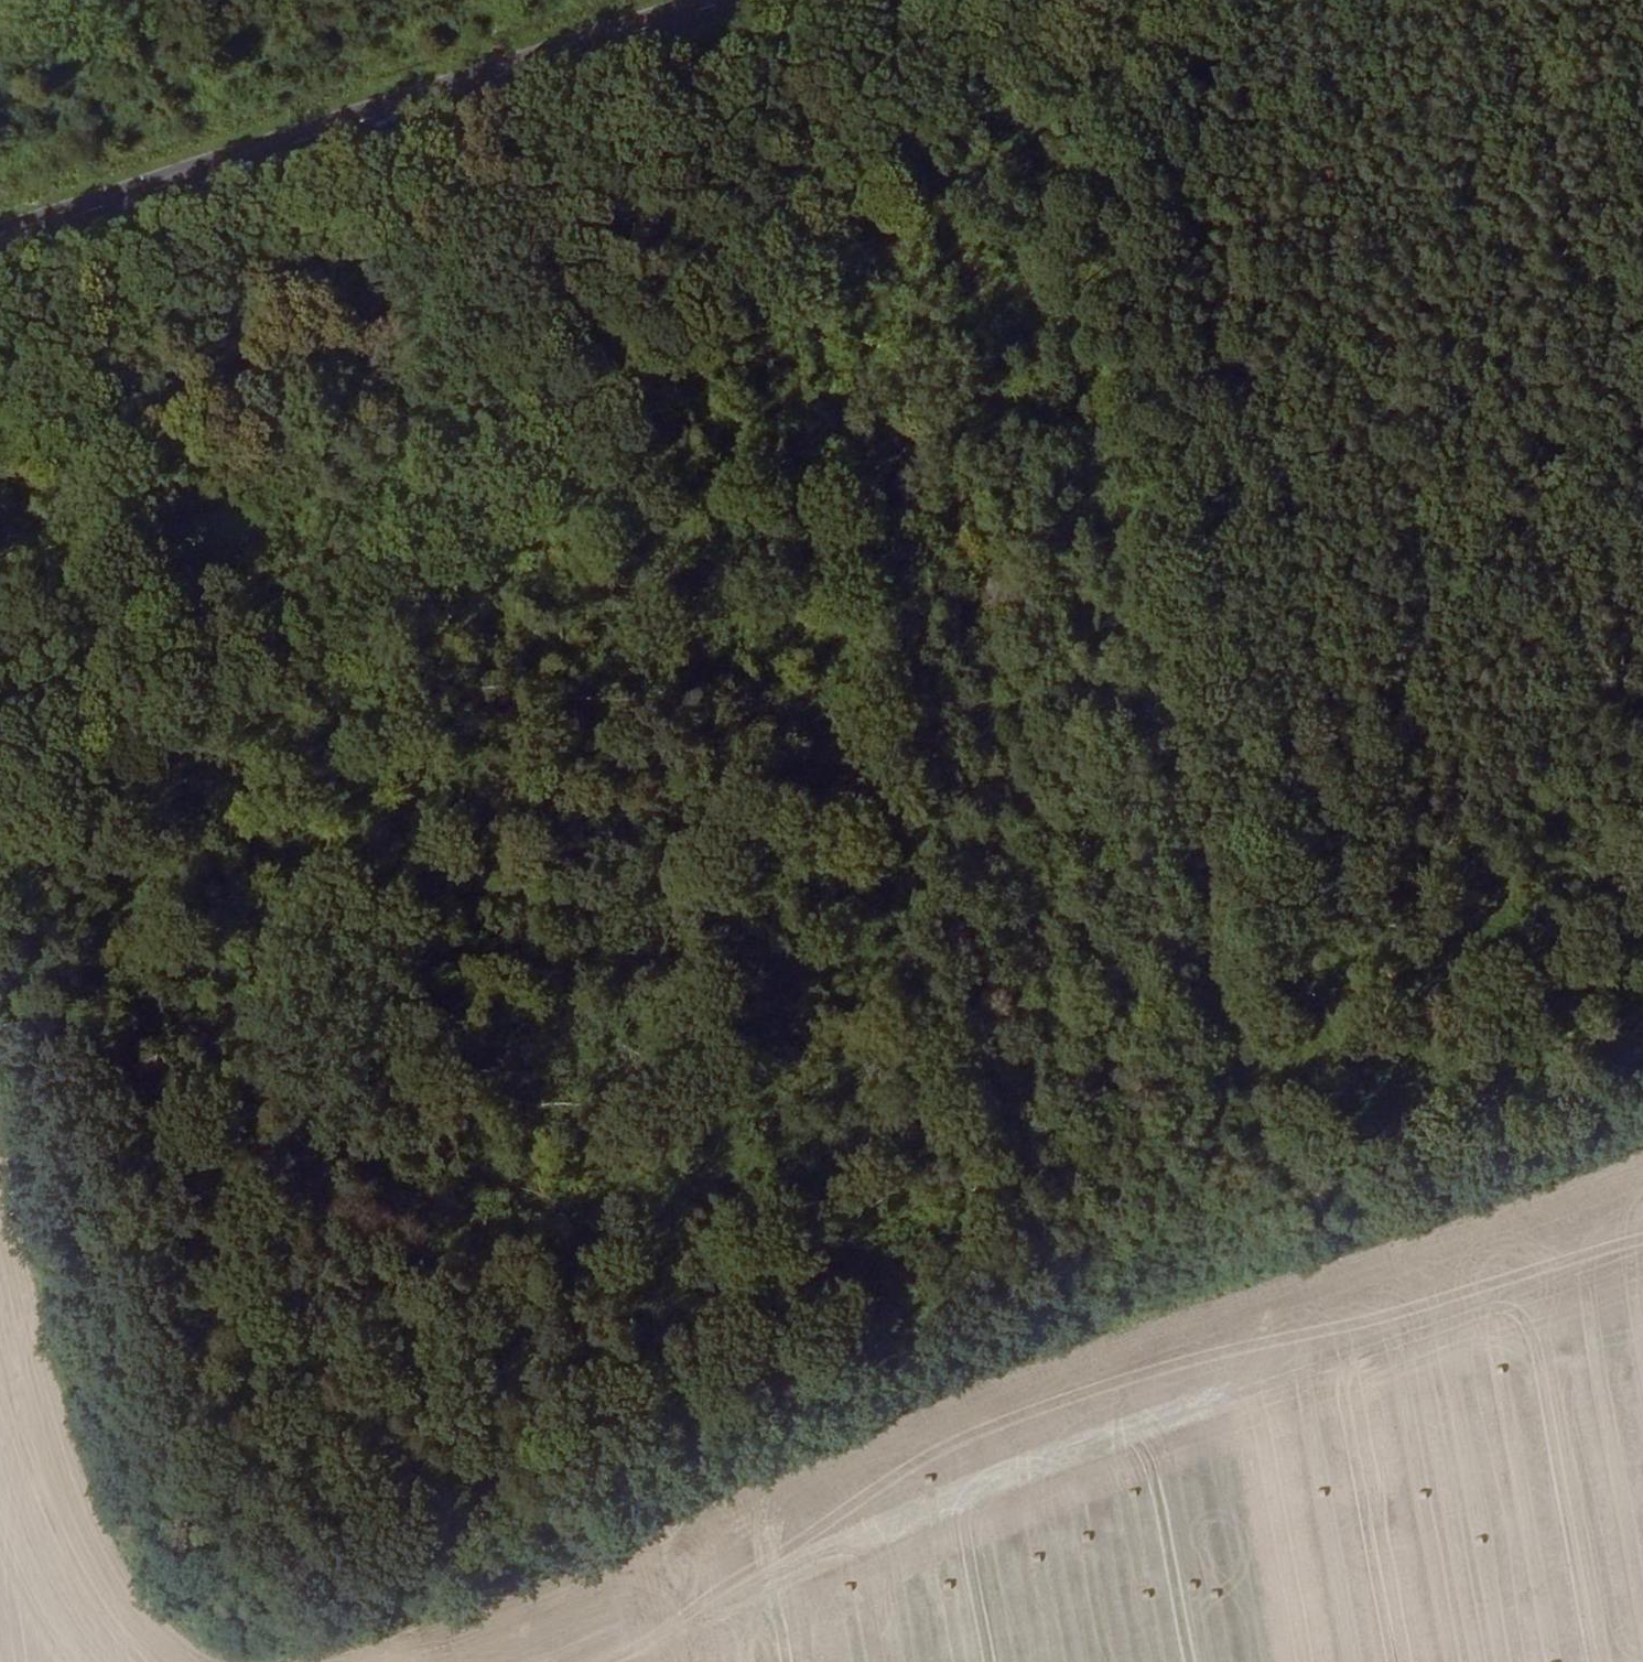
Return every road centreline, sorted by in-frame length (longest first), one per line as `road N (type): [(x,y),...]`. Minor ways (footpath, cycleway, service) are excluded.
road 1 (primary): [(742,0),(0,245)]

